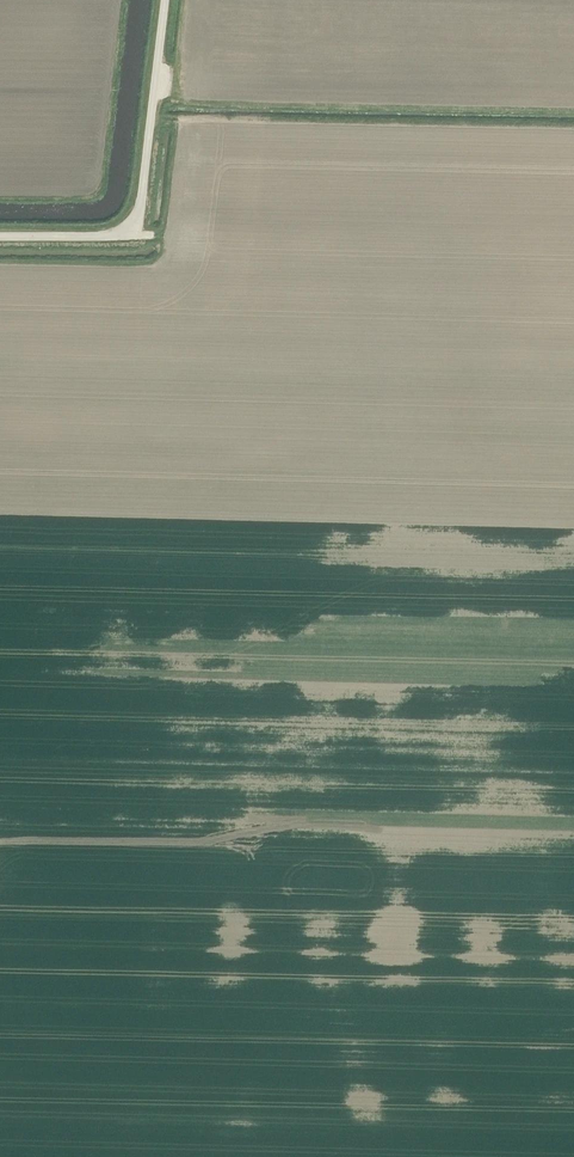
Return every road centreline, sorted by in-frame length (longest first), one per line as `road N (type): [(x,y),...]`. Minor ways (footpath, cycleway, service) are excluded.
road 1 (unclassified): [(0,237),(117,236),(132,227),(143,198),(166,0)]

